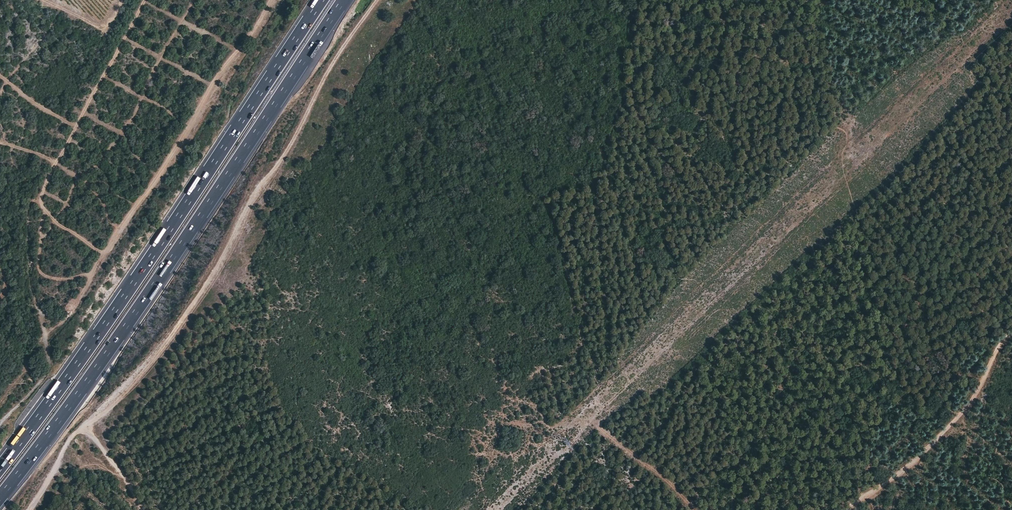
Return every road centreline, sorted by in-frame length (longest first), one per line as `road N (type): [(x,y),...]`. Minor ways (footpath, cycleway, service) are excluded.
road 1 (track): [(378,0),(330,66),(197,302),(159,352),(72,439),(31,509)]
road 2 (track): [(268,0),(102,252),(54,220),(42,191),(145,0)]
road 3 (motorway): [(0,499),(92,378),(344,0)]
road 4 (motorway): [(321,0),(0,471)]
road 5 (track): [(851,509),(962,414),(1011,336)]

